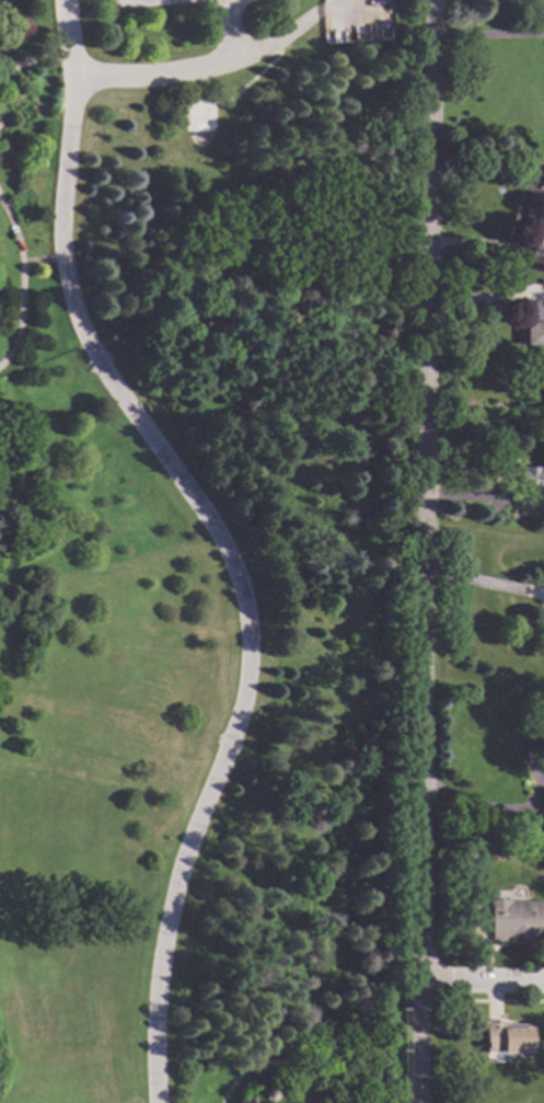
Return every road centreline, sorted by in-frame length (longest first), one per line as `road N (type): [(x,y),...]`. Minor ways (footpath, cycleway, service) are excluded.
road 1 (residential): [(156,1102),(157,1002),(173,901),(230,747),(251,641),(222,545),(101,369),(66,287),(61,232),(72,80),(65,0)]
road 2 (tertiary): [(432,0),(420,1102)]
road 3 (residential): [(543,983),(420,981)]

